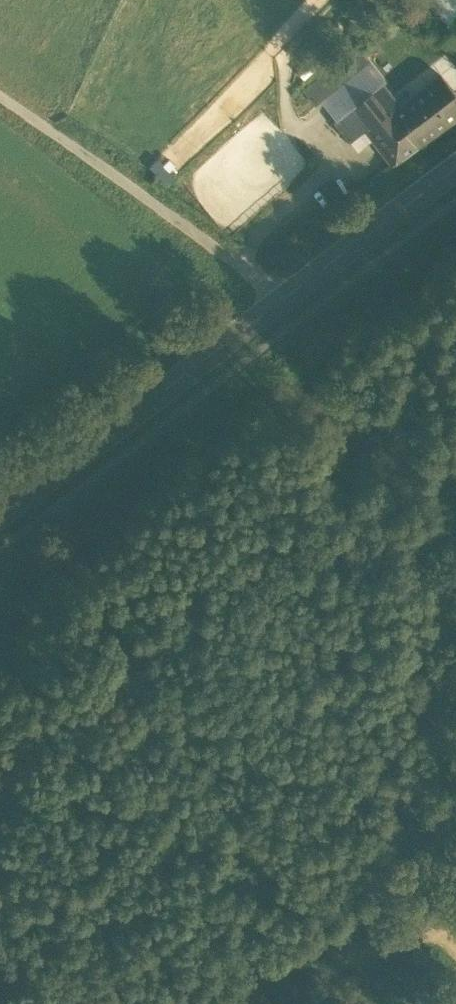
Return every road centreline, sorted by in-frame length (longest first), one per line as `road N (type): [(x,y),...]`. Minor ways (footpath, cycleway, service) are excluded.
road 1 (secondary): [(0,514),(455,169)]
road 2 (track): [(55,506),(424,925)]
road 3 (track): [(0,98),(231,259),(280,303)]
road 4 (track): [(424,925),(312,1003)]

